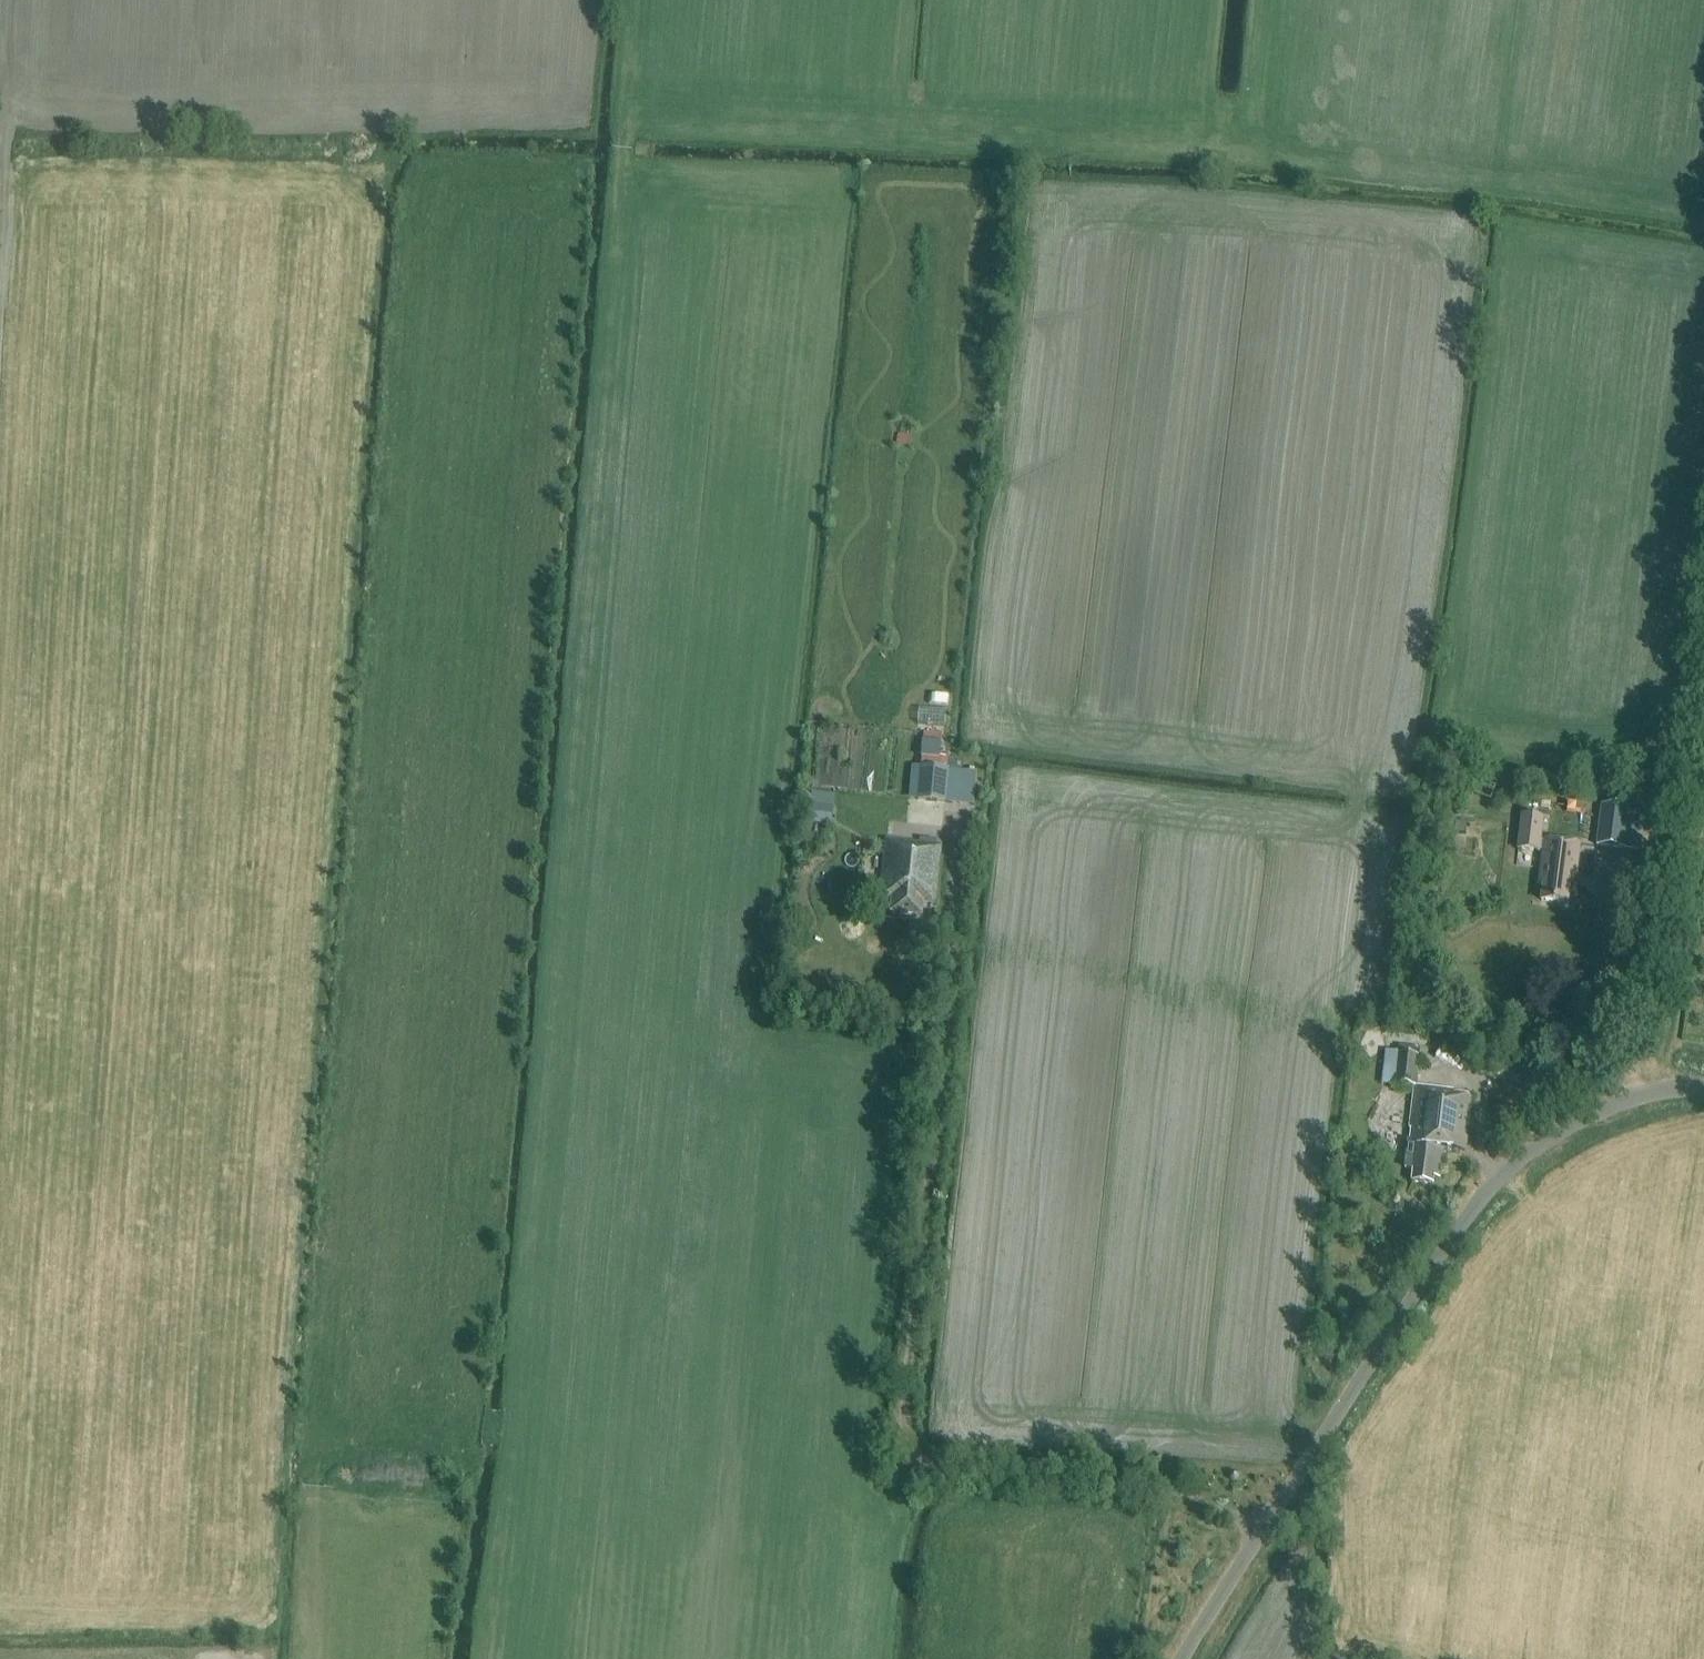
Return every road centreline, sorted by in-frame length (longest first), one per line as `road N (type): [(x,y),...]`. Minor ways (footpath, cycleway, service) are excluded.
road 1 (unclassified): [(1183,1658),(1460,1223),(1503,1171),(1620,1102),(1703,1087)]
road 2 (track): [(0,237),(10,0)]

